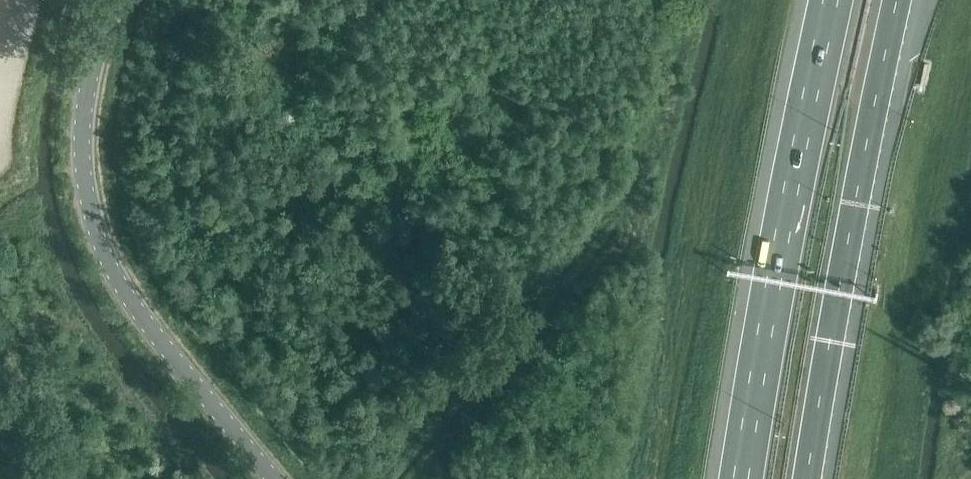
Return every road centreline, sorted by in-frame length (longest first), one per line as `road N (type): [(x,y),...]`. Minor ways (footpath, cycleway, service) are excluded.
road 1 (tertiary): [(275,478),(146,322),(99,242),(84,172),(83,110),(108,0)]
road 2 (motorway): [(830,0),(740,478)]
road 3 (motorway): [(807,478),(897,0)]

